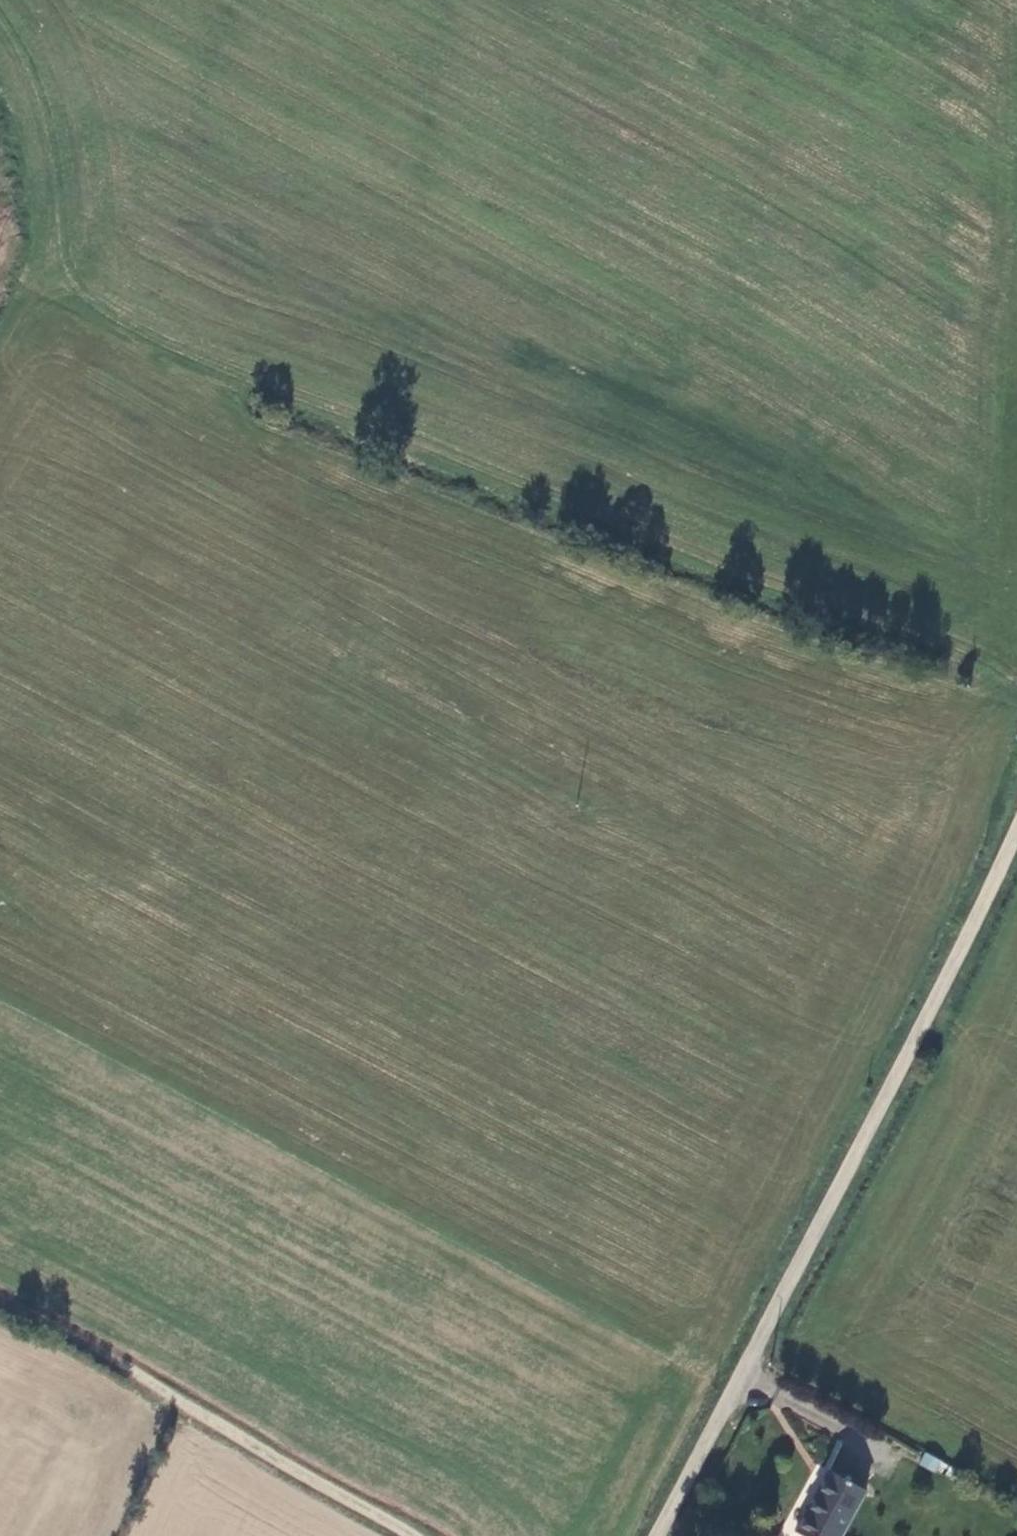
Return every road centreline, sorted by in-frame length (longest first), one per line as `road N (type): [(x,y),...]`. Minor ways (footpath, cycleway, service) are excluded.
road 1 (unclassified): [(659,1535),(854,1165),(1016,820)]
road 2 (track): [(415,1535),(0,1298)]

